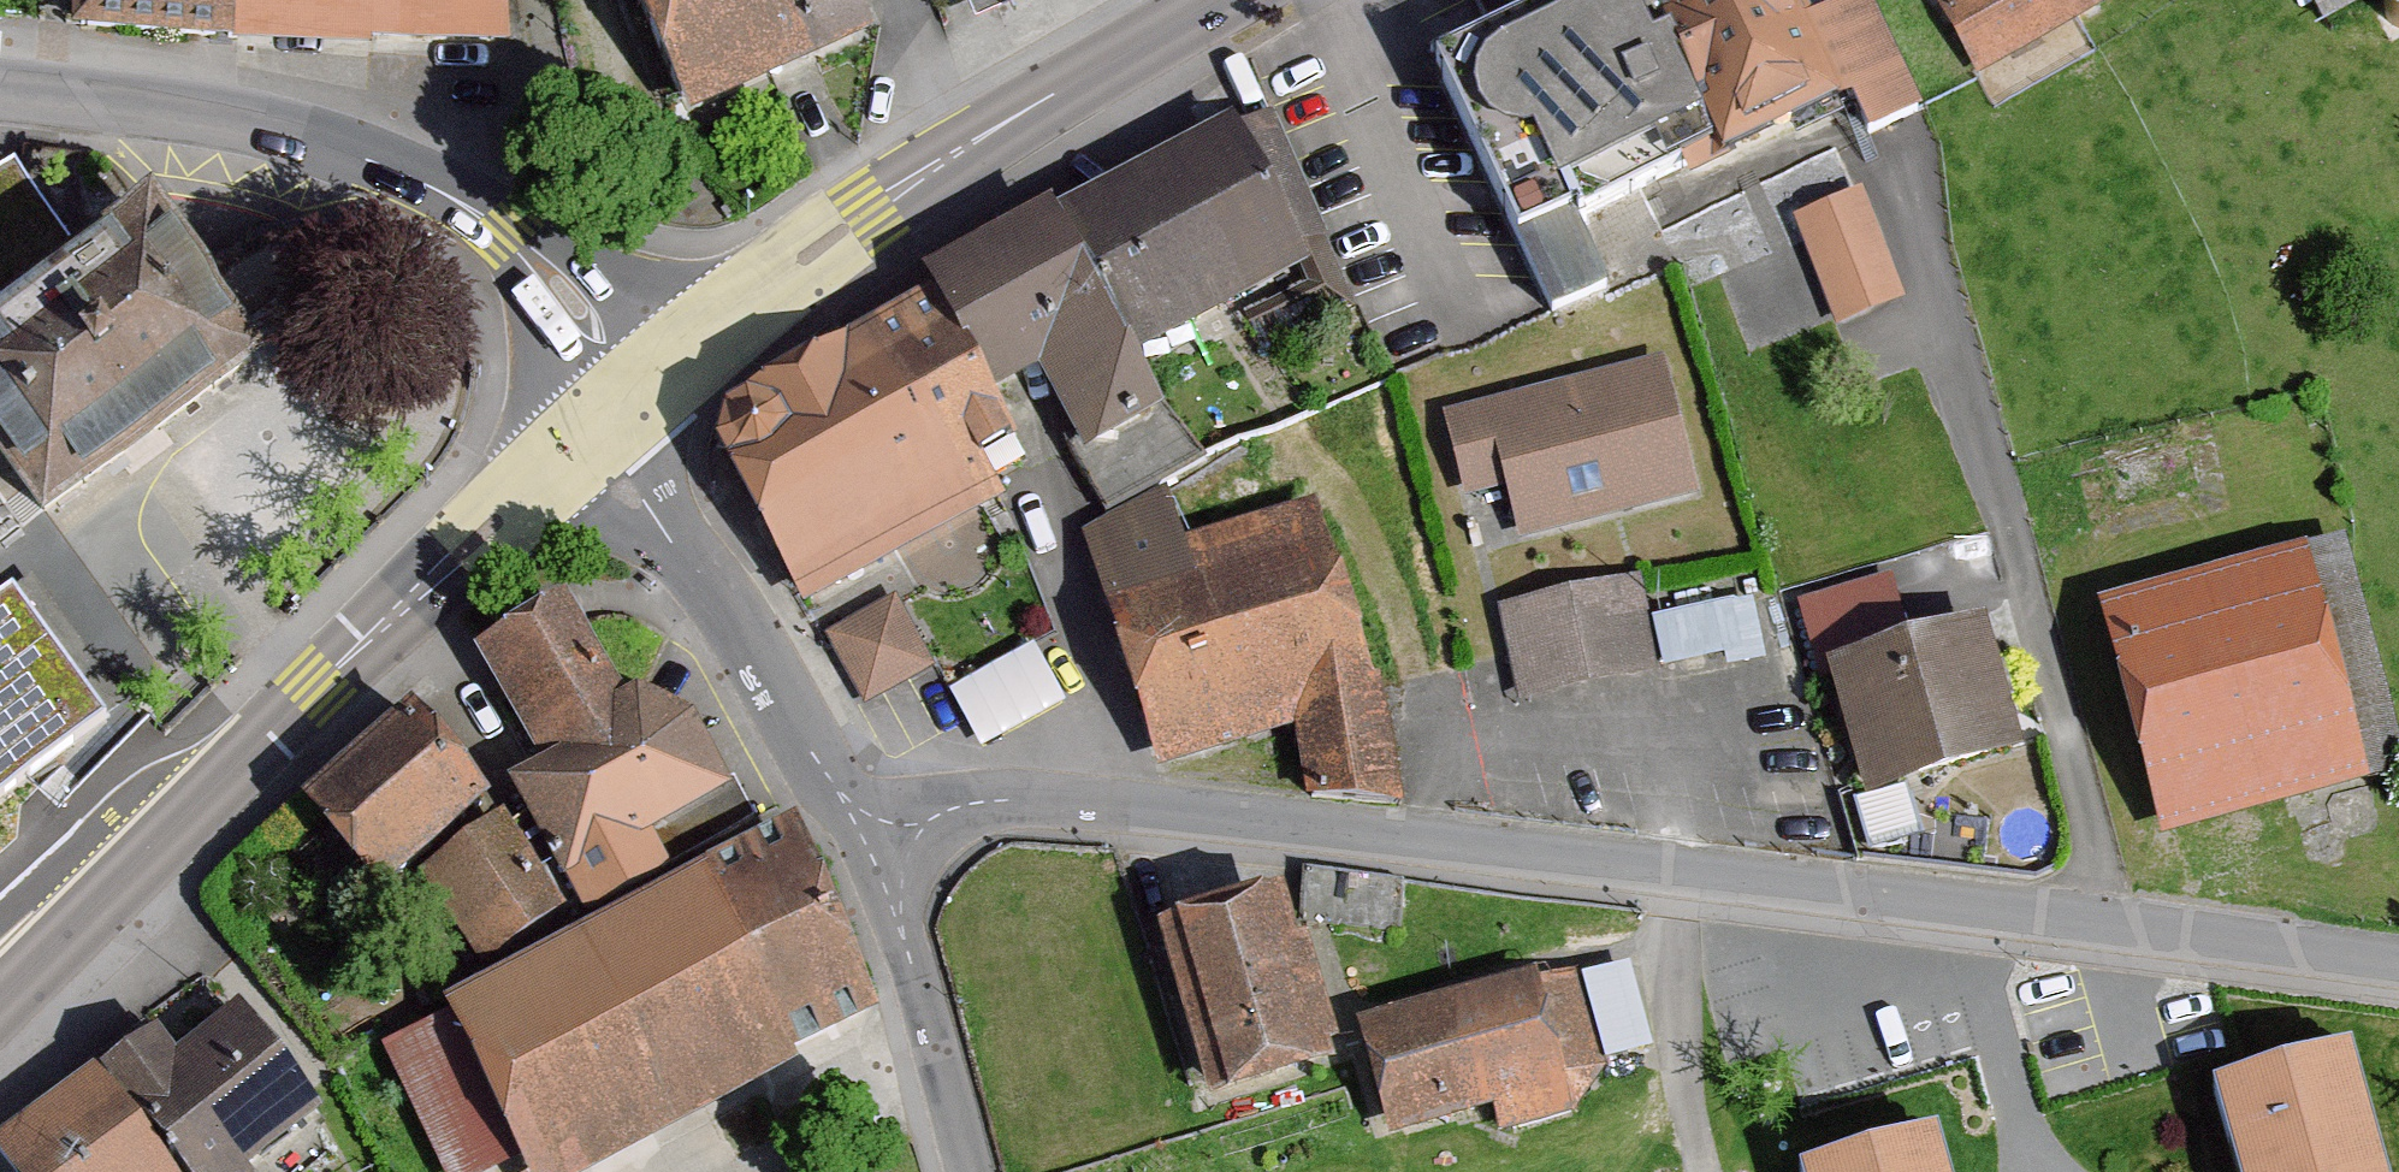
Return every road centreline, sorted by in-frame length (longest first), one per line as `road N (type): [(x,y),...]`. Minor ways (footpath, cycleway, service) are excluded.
road 1 (unclassified): [(865,837),(964,807),(1026,800),(2398,971)]
road 2 (primary): [(0,1001),(317,684),(614,411)]
road 3 (tertiary): [(0,94),(140,112),(353,157),(448,197),(505,236),(569,303),(614,411)]
road 4 (primary): [(614,411),(929,171),(1218,0)]
road 5 (unclassified): [(614,411),(629,473),(865,837)]
road 6 (unclassified): [(865,837),(971,1171)]

